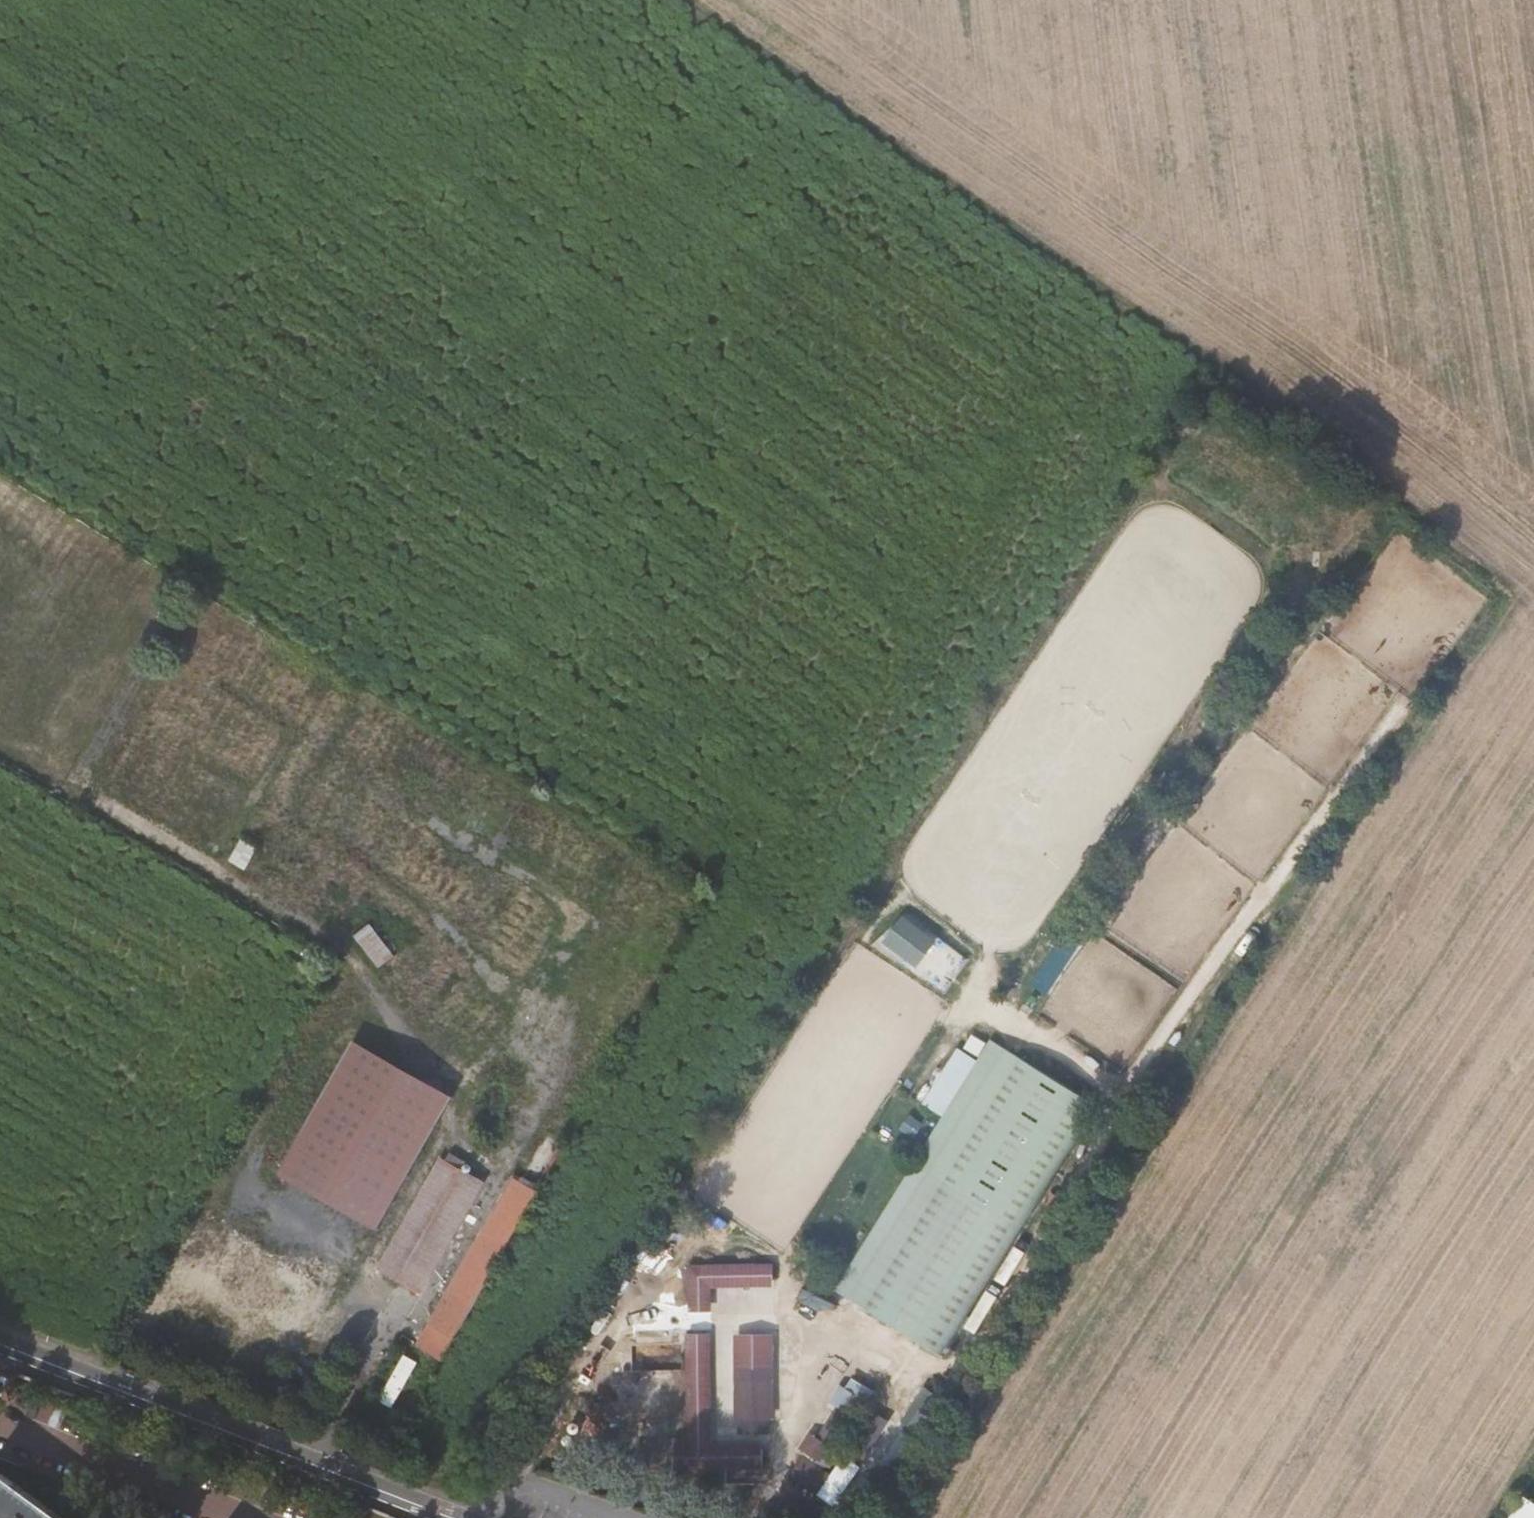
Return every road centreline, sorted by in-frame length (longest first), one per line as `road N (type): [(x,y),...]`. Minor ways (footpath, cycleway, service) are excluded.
road 1 (unclassified): [(0,1347),(456,1517)]

